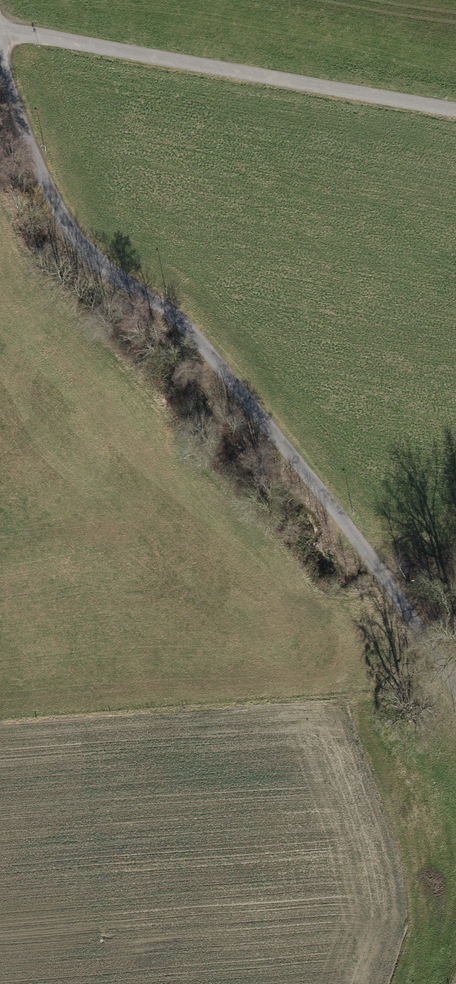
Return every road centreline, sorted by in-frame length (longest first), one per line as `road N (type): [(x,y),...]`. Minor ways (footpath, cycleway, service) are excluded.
road 1 (track): [(0,53),(65,236),(106,282),(177,325),(351,534),(455,692)]
road 2 (track): [(455,110),(0,31)]

